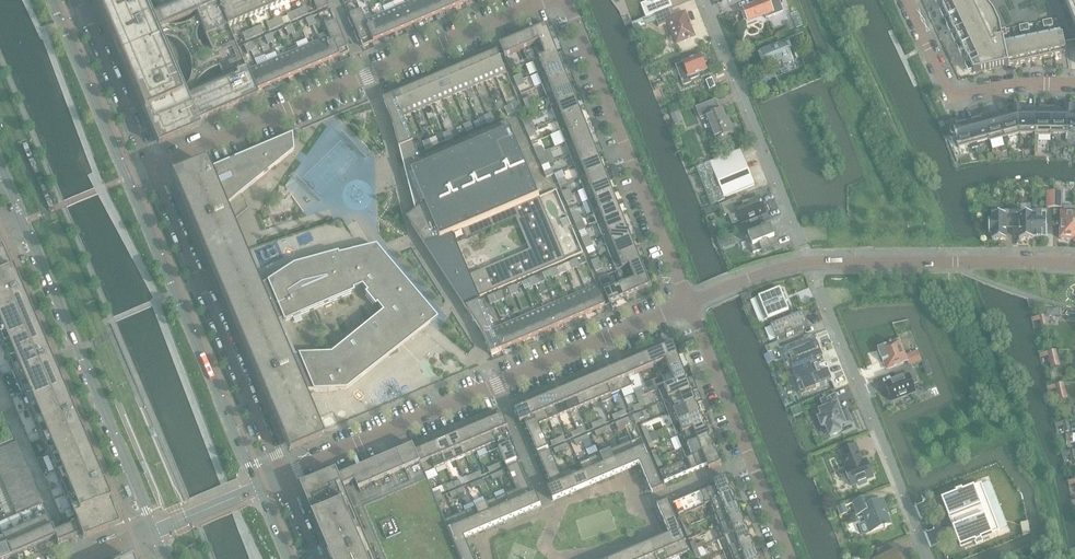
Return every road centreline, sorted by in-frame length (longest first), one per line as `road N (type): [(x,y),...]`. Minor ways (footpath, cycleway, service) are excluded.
road 1 (residential): [(686,302),(283,476)]
road 2 (residential): [(151,168),(552,0)]
road 3 (residential): [(1074,262),(810,264),(686,302)]
road 4 (tertiary): [(22,221),(155,530)]
road 5 (tertiary): [(257,487),(126,178)]
road 6 (residential): [(283,476),(151,168)]
road 7 (residential): [(566,0),(686,302)]
road 8 (residential): [(931,558),(815,277)]
road 9 (residential): [(686,302),(790,558)]
road 10 (residential): [(802,243),(704,0)]
road 11 (tertiary): [(126,178),(51,0)]
road 12 (residential): [(151,168),(80,0)]
road 13 (residential): [(1074,82),(954,97)]

